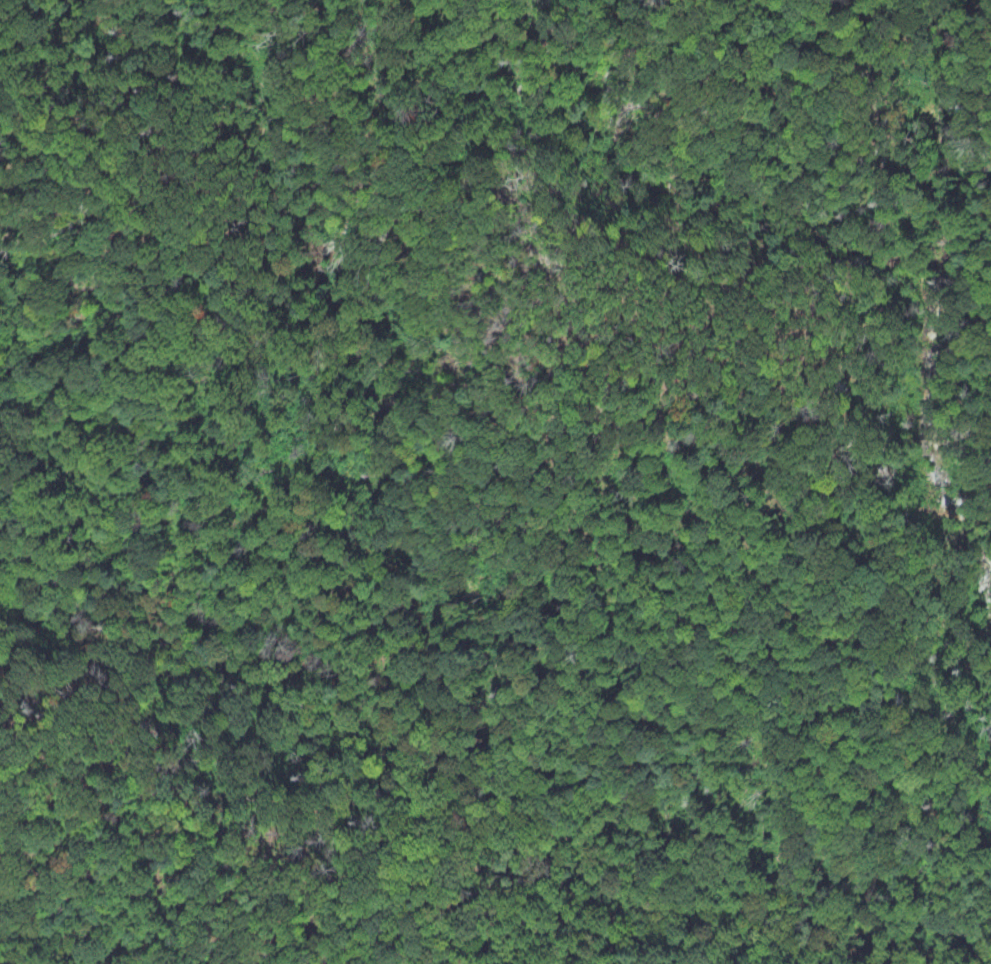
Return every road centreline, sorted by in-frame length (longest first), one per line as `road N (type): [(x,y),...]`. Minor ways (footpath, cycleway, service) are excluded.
road 1 (track): [(595,963),(484,840),(437,756),(349,677),(150,588),(0,534)]

